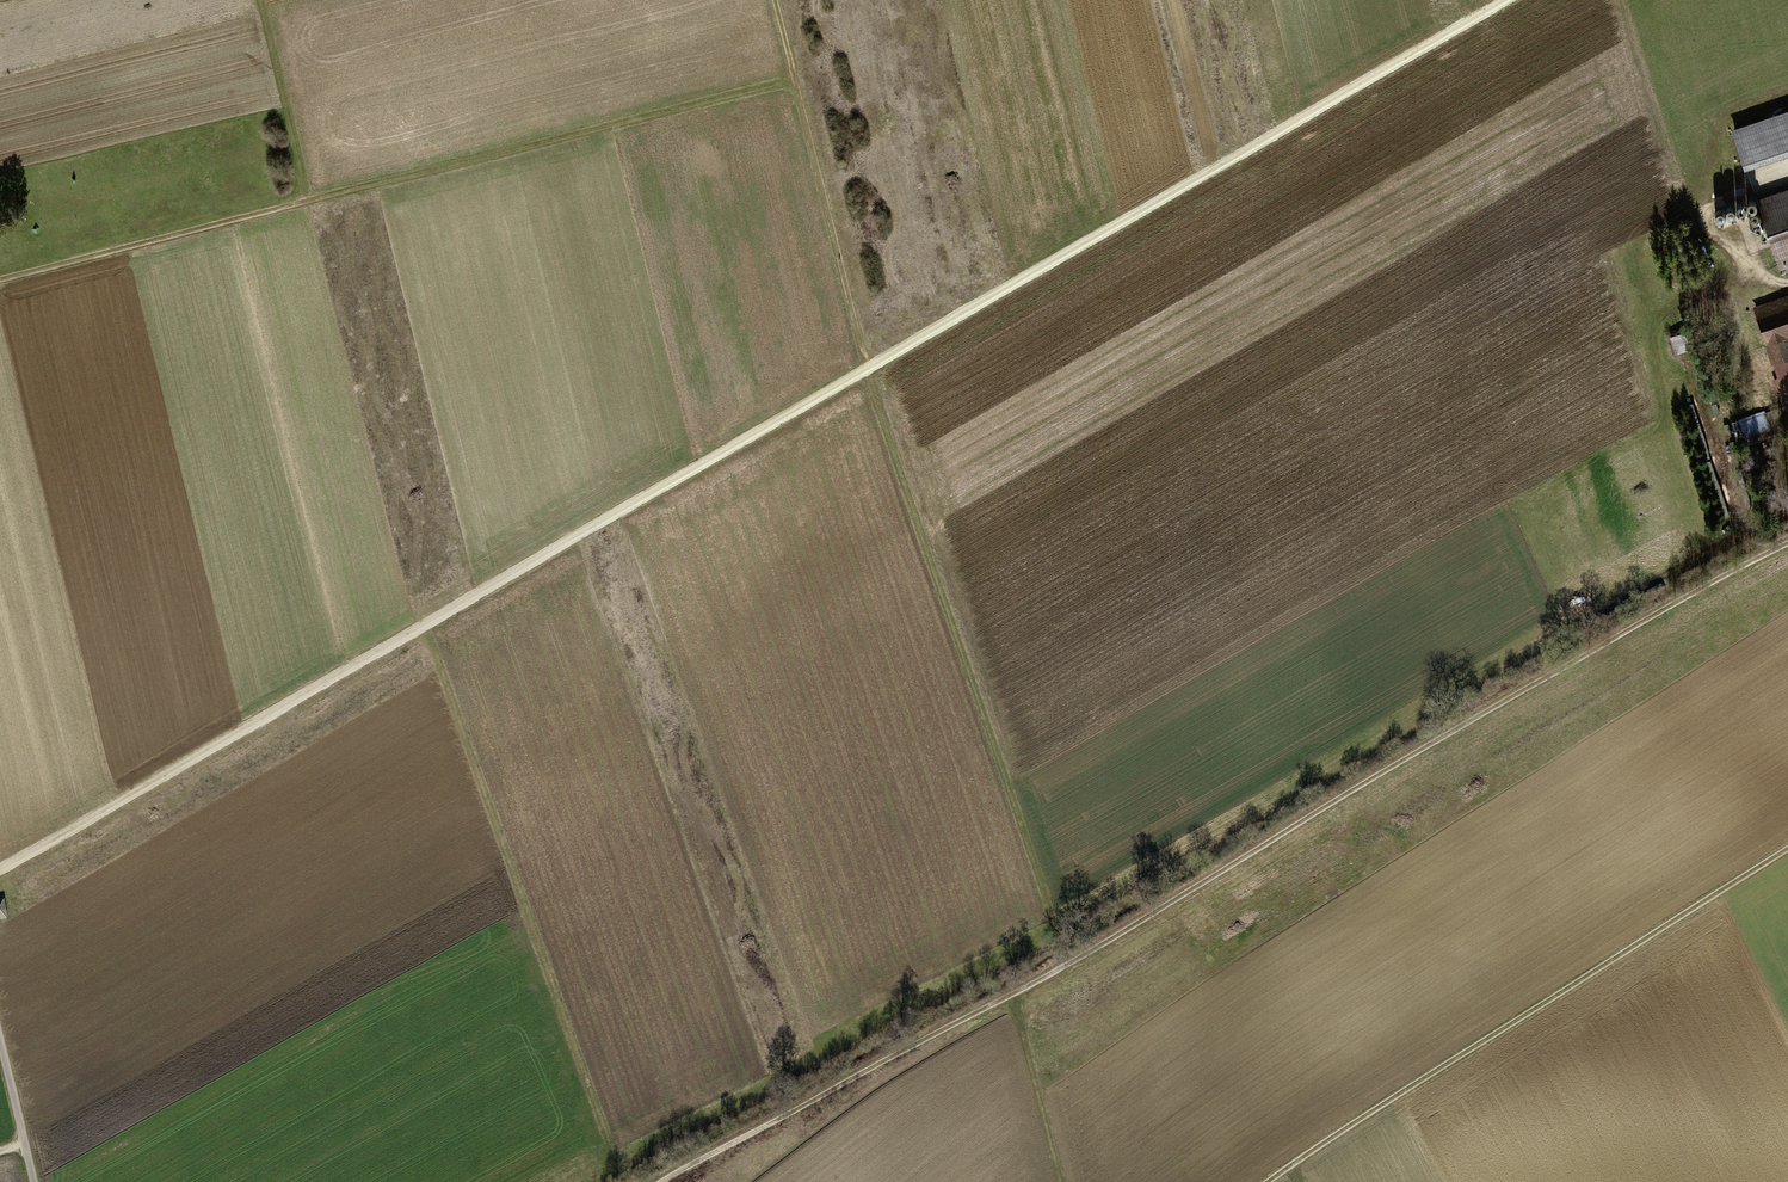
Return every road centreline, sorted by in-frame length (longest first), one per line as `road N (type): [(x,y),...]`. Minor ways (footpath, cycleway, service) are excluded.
road 1 (track): [(0,869),(1503,0)]
road 2 (track): [(1787,542),(1396,763),(1063,966),(658,1181)]
road 3 (track): [(795,80),(866,369),(1063,966)]
road 4 (track): [(1268,1181),(1787,850)]
road 5 (track): [(425,625),(625,1181)]
road 6 (track): [(310,200),(795,80)]
road 7 (track): [(0,278),(310,200)]
road 8 (track): [(260,0),(310,200)]
road 9 (track): [(1012,993),(1061,1181)]
road 10 (track): [(0,1038),(34,1181)]

